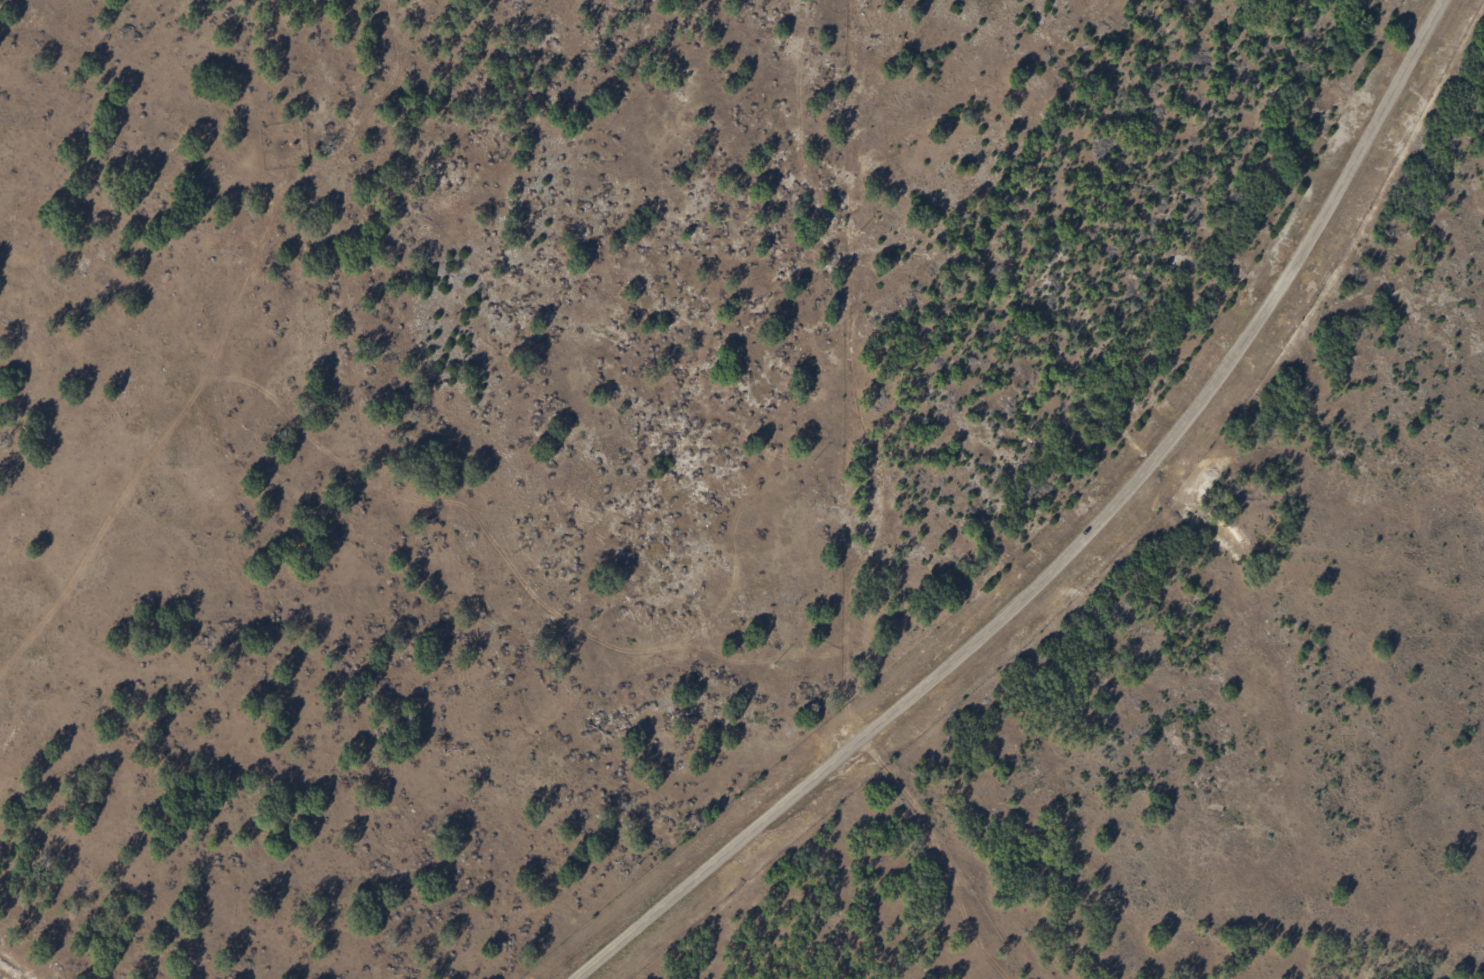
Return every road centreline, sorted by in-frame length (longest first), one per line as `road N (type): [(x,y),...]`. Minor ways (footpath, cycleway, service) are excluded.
road 1 (secondary): [(579,978),(970,649),(1136,483),(1266,312),(1445,0)]

